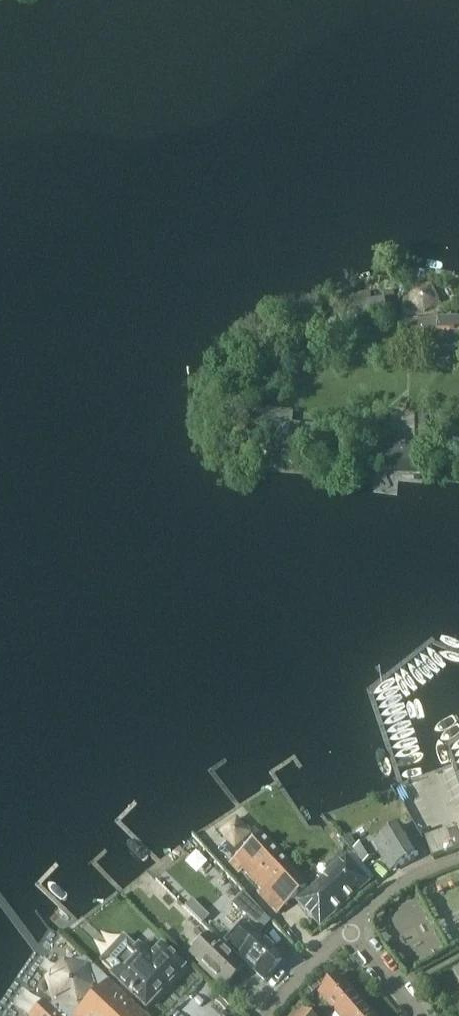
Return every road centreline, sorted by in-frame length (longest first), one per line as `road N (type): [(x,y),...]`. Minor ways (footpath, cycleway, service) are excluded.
road 1 (residential): [(351,932),(383,897),(458,862)]

